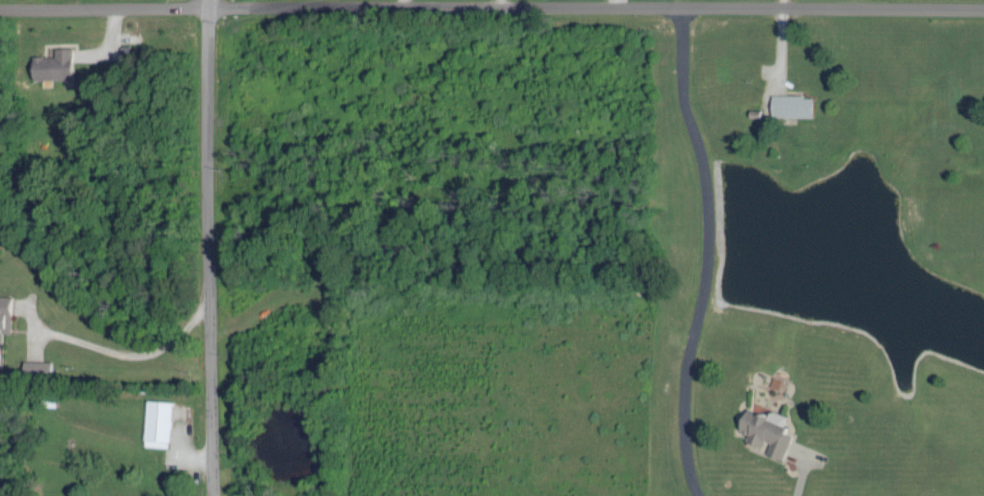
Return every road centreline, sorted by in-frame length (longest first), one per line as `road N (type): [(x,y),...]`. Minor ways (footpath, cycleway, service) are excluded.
road 1 (residential): [(983,8),(0,9)]
road 2 (residential): [(682,6),(684,93),(705,184),(707,234),(683,424),(701,495)]
road 3 (residential): [(210,495),(204,0)]

